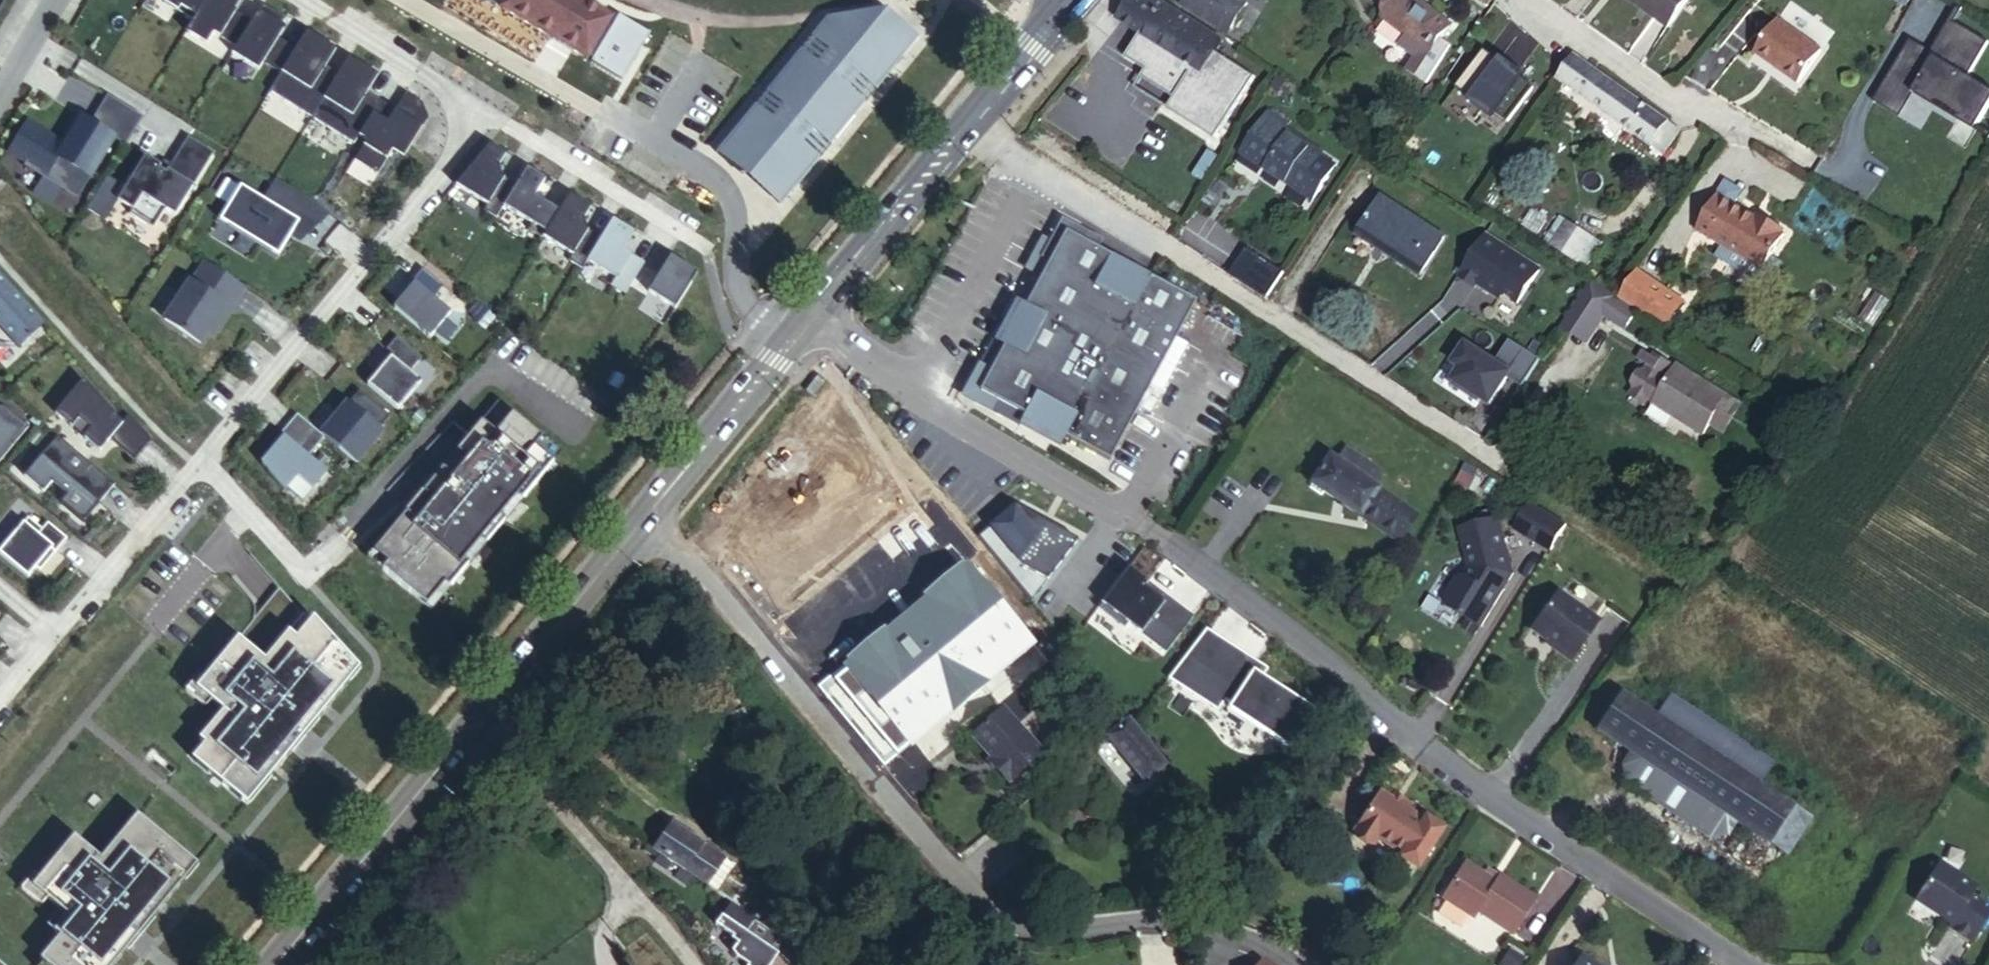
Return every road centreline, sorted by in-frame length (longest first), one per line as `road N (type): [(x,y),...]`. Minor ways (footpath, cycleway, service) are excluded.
road 1 (residential): [(802,325),(1163,541),(1415,738),(1748,964)]
road 2 (residential): [(650,512),(939,863),(998,915),(1045,929),(1152,918),(1245,936),(1290,964)]
road 3 (secondary): [(650,512),(273,964)]
road 4 (residential): [(787,345),(742,297),(726,193),(419,0)]
road 5 (residential): [(202,461),(485,110)]
road 6 (secondary): [(1073,0),(802,325)]
road 7 (residential): [(485,110),(707,247)]
road 8 (residential): [(47,632),(202,461)]
road 9 (secondary): [(787,345),(650,512)]
road 10 (residential): [(309,0),(485,110)]
road 11 (residential): [(202,461),(310,579)]

